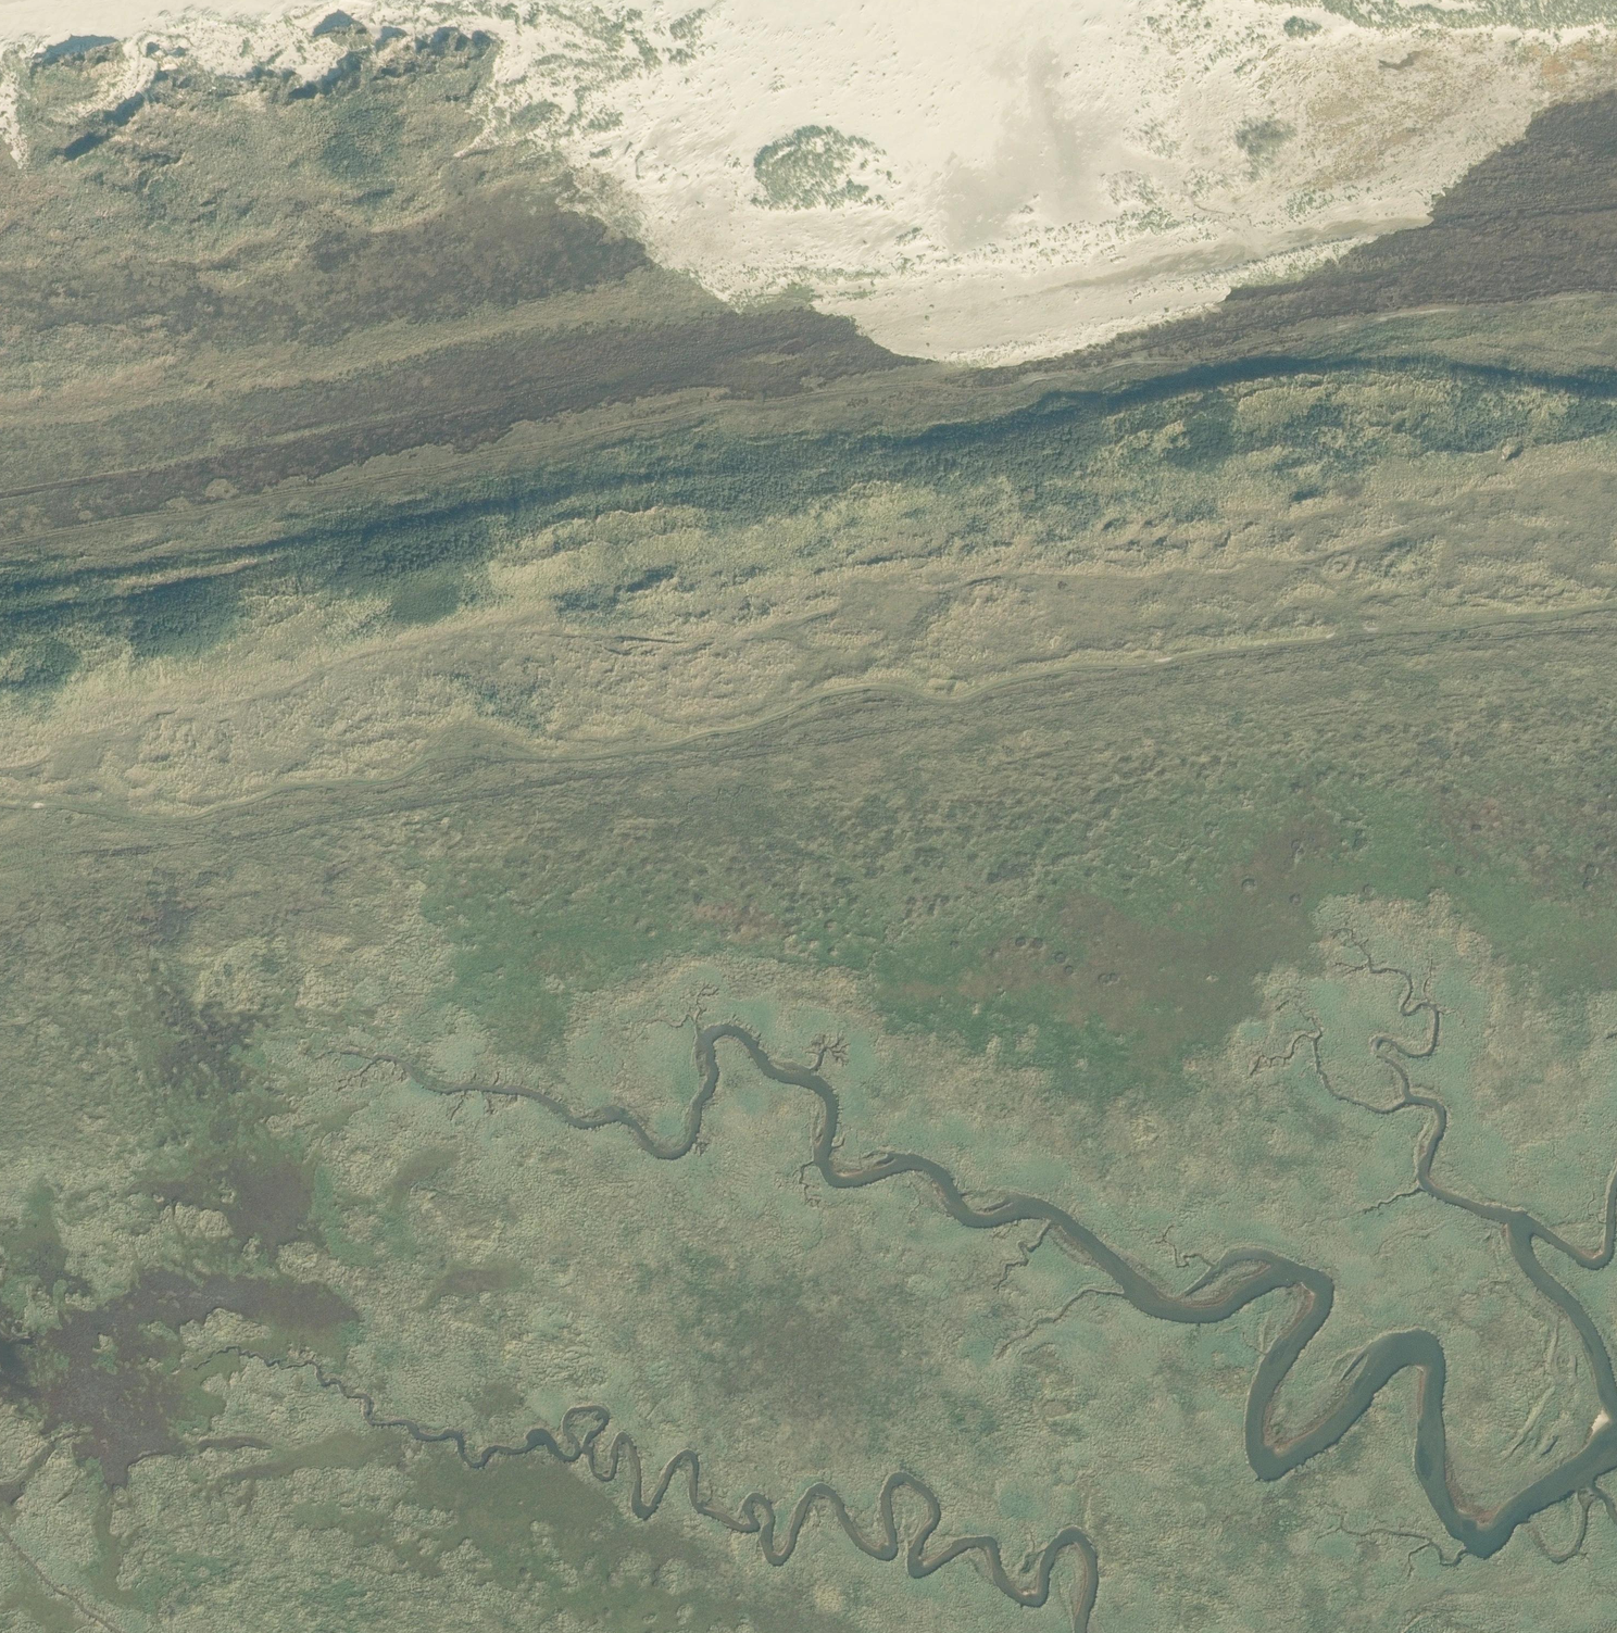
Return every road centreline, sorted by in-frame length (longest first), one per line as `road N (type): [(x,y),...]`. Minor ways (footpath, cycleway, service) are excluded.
road 1 (track): [(1616,290),(1314,318),(1103,358),(1014,364),(918,388),(710,407),(329,489),(0,546)]
road 2 (track): [(1616,620),(600,765),(495,760),(208,825),(0,812)]

